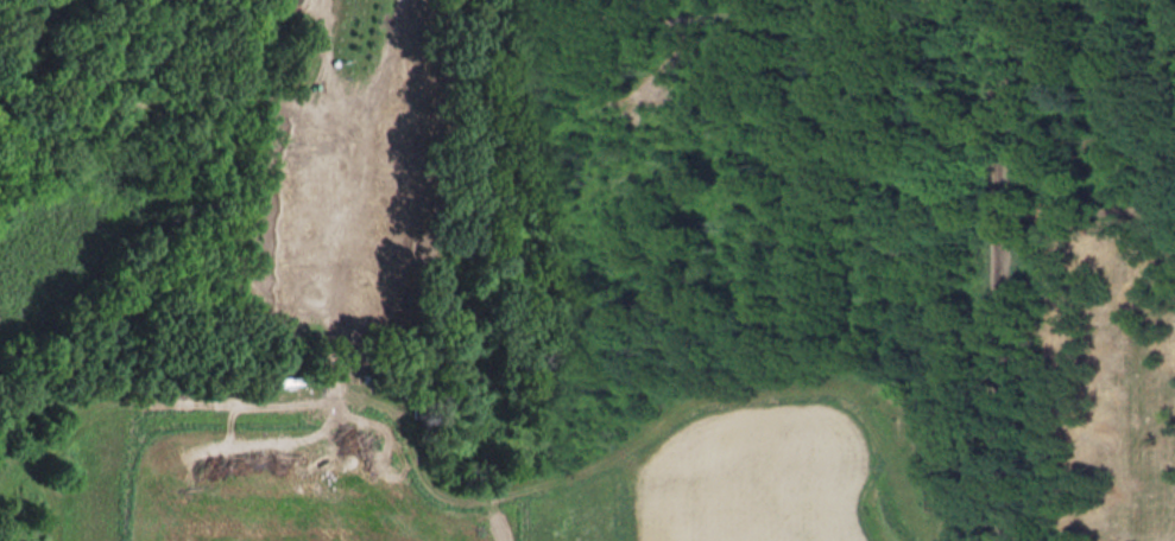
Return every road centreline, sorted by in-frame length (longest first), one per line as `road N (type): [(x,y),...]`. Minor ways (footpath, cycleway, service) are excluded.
road 1 (residential): [(1007,540),(994,0)]

